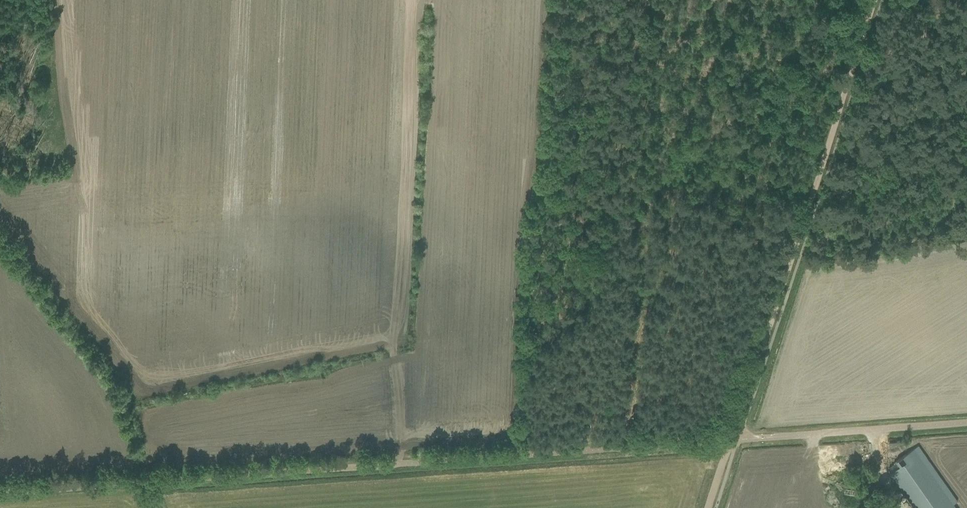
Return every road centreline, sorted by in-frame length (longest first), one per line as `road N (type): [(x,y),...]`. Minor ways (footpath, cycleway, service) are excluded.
road 1 (track): [(708,507),(875,0)]
road 2 (track): [(0,171),(55,166),(47,0)]

